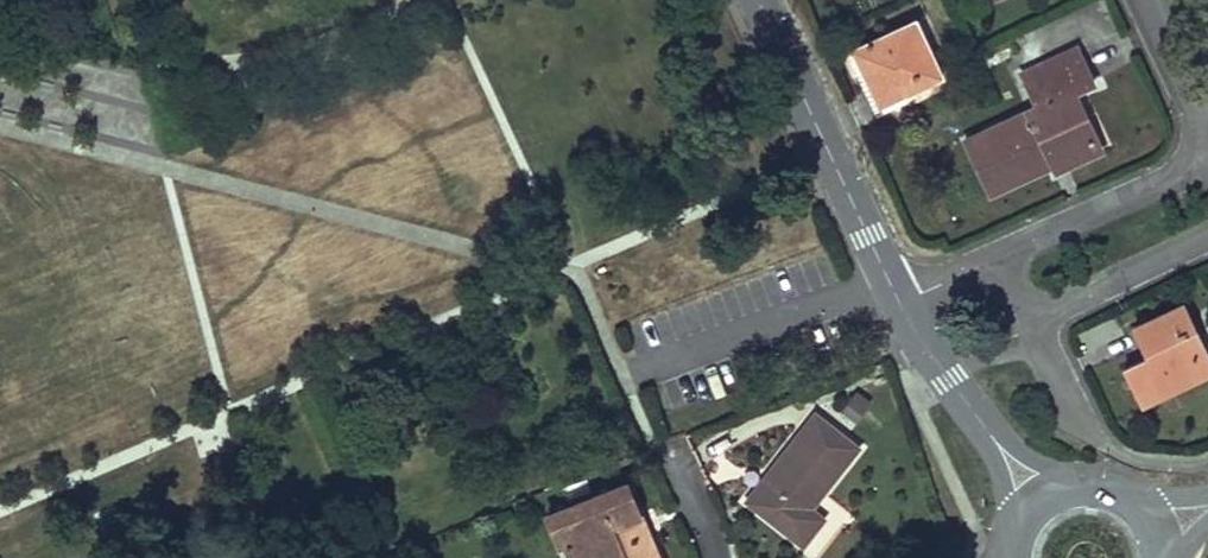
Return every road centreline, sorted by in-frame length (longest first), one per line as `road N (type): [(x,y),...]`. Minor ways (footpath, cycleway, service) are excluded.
road 1 (tertiary): [(755,0),(886,279)]
road 2 (residential): [(943,259),(1207,141)]
road 3 (tertiary): [(886,279),(972,428),(1043,497)]
road 4 (residential): [(1014,321),(1207,232)]
road 5 (residential): [(1014,321),(1103,444)]
road 6 (residential): [(1207,118),(1158,0)]
road 7 (tertiary): [(1155,520),(1117,487),(1091,482),(1043,497)]

